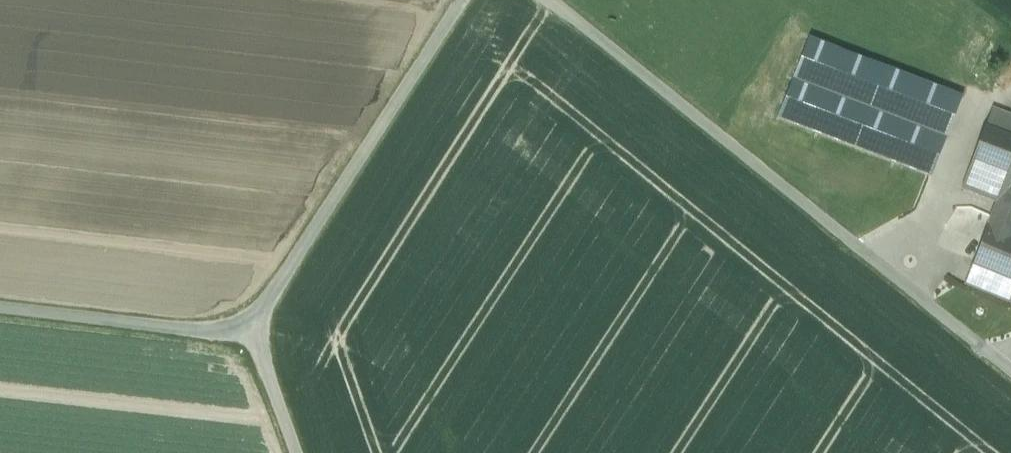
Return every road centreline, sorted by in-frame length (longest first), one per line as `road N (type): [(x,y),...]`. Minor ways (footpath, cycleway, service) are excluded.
road 1 (residential): [(571,0),(1010,354)]
road 2 (track): [(300,452),(252,319),(0,296)]
road 3 (unclassified): [(462,0),(252,319)]

